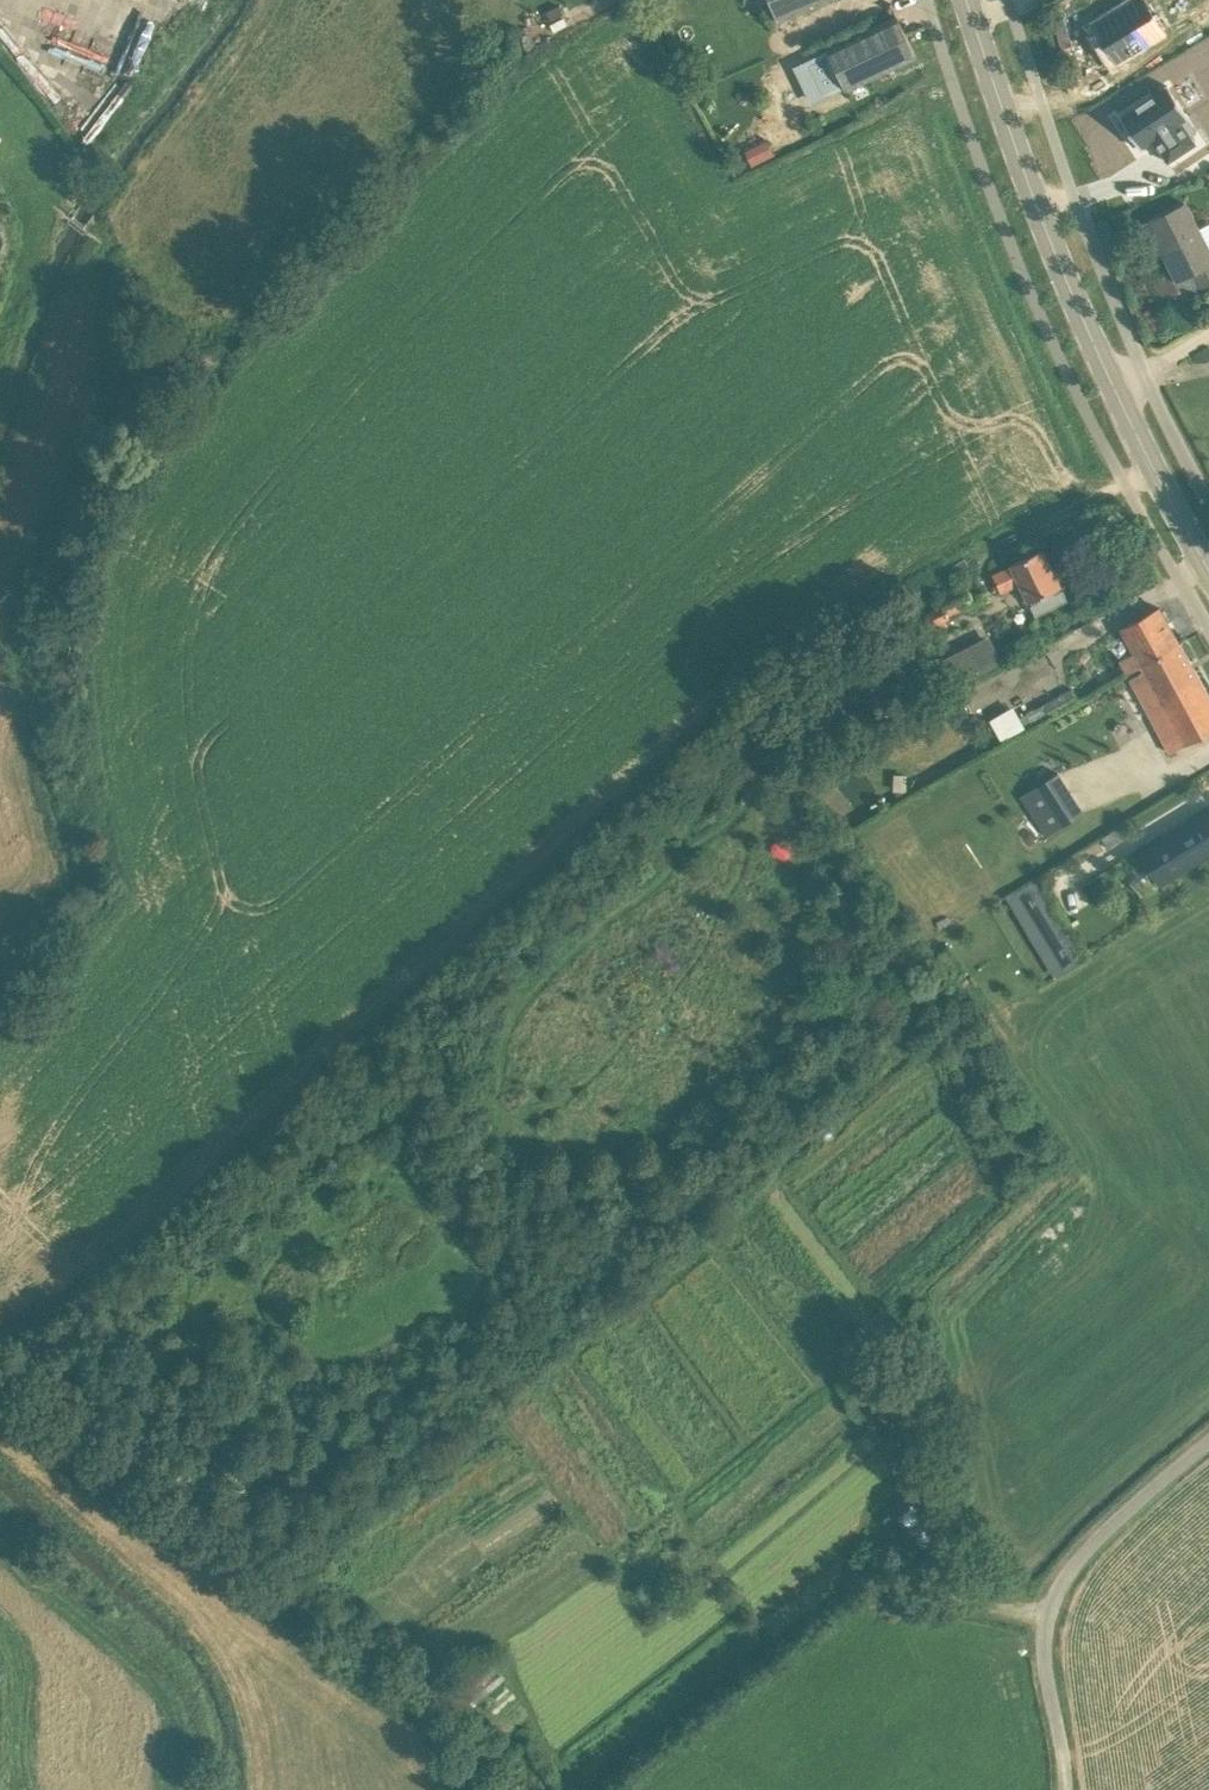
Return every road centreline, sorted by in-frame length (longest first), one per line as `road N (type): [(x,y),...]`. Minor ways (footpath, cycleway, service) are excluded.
road 1 (secondary): [(1208,571),(1086,321),(966,0)]
road 2 (unclassified): [(1066,1789),(1043,1645),(1056,1596),(1113,1524),(1208,1444)]

